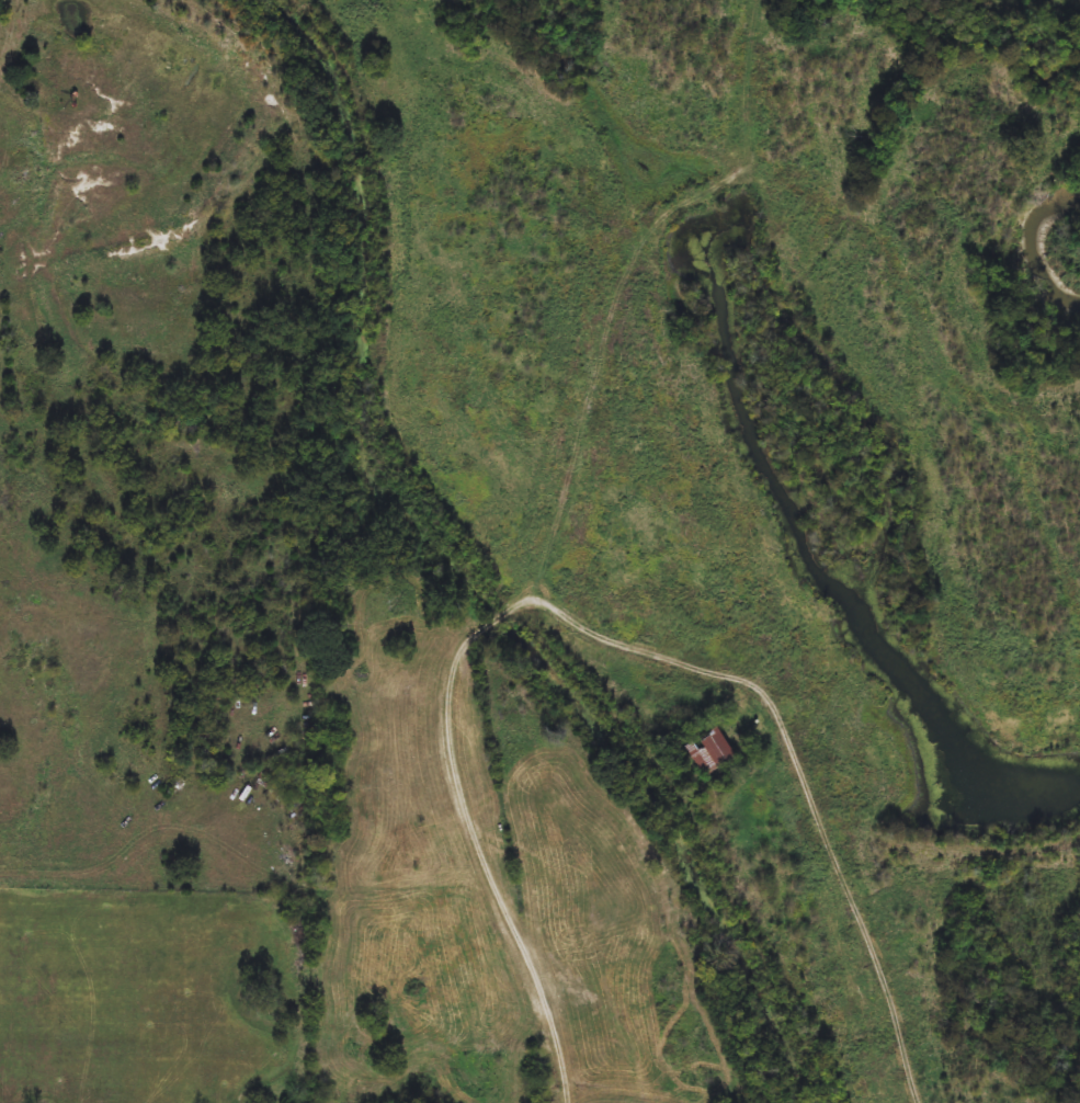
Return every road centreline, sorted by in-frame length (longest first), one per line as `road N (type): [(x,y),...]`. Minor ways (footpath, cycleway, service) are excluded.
road 1 (track): [(565,1102),(553,1033),(462,828),(442,761),(445,697),(459,652),(521,613),(538,612),(604,656),(755,705),(768,721)]

